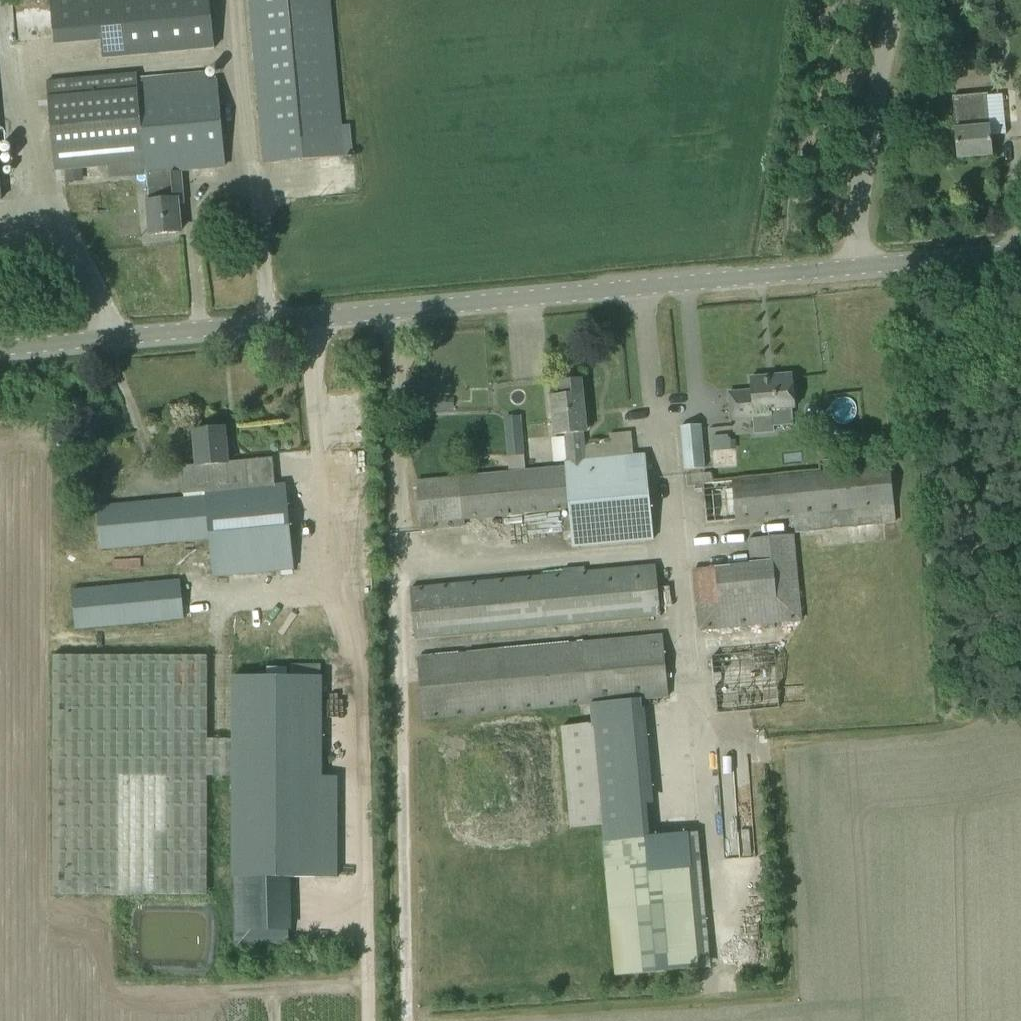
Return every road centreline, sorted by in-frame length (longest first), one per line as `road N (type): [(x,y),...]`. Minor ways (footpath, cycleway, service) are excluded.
road 1 (unclassified): [(0,348),(1020,252)]
road 2 (track): [(405,1020),(398,664)]

